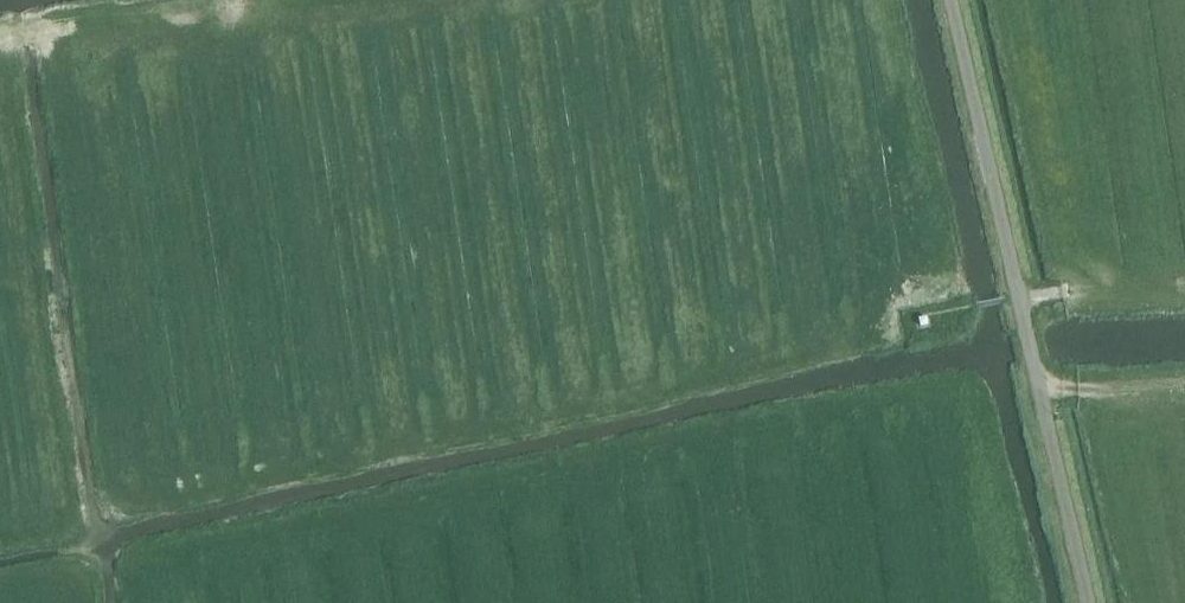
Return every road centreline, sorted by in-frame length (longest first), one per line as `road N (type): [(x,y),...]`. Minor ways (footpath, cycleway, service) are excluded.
road 1 (unclassified): [(1093,602),(953,0)]
road 2 (track): [(1184,380),(1043,386)]

